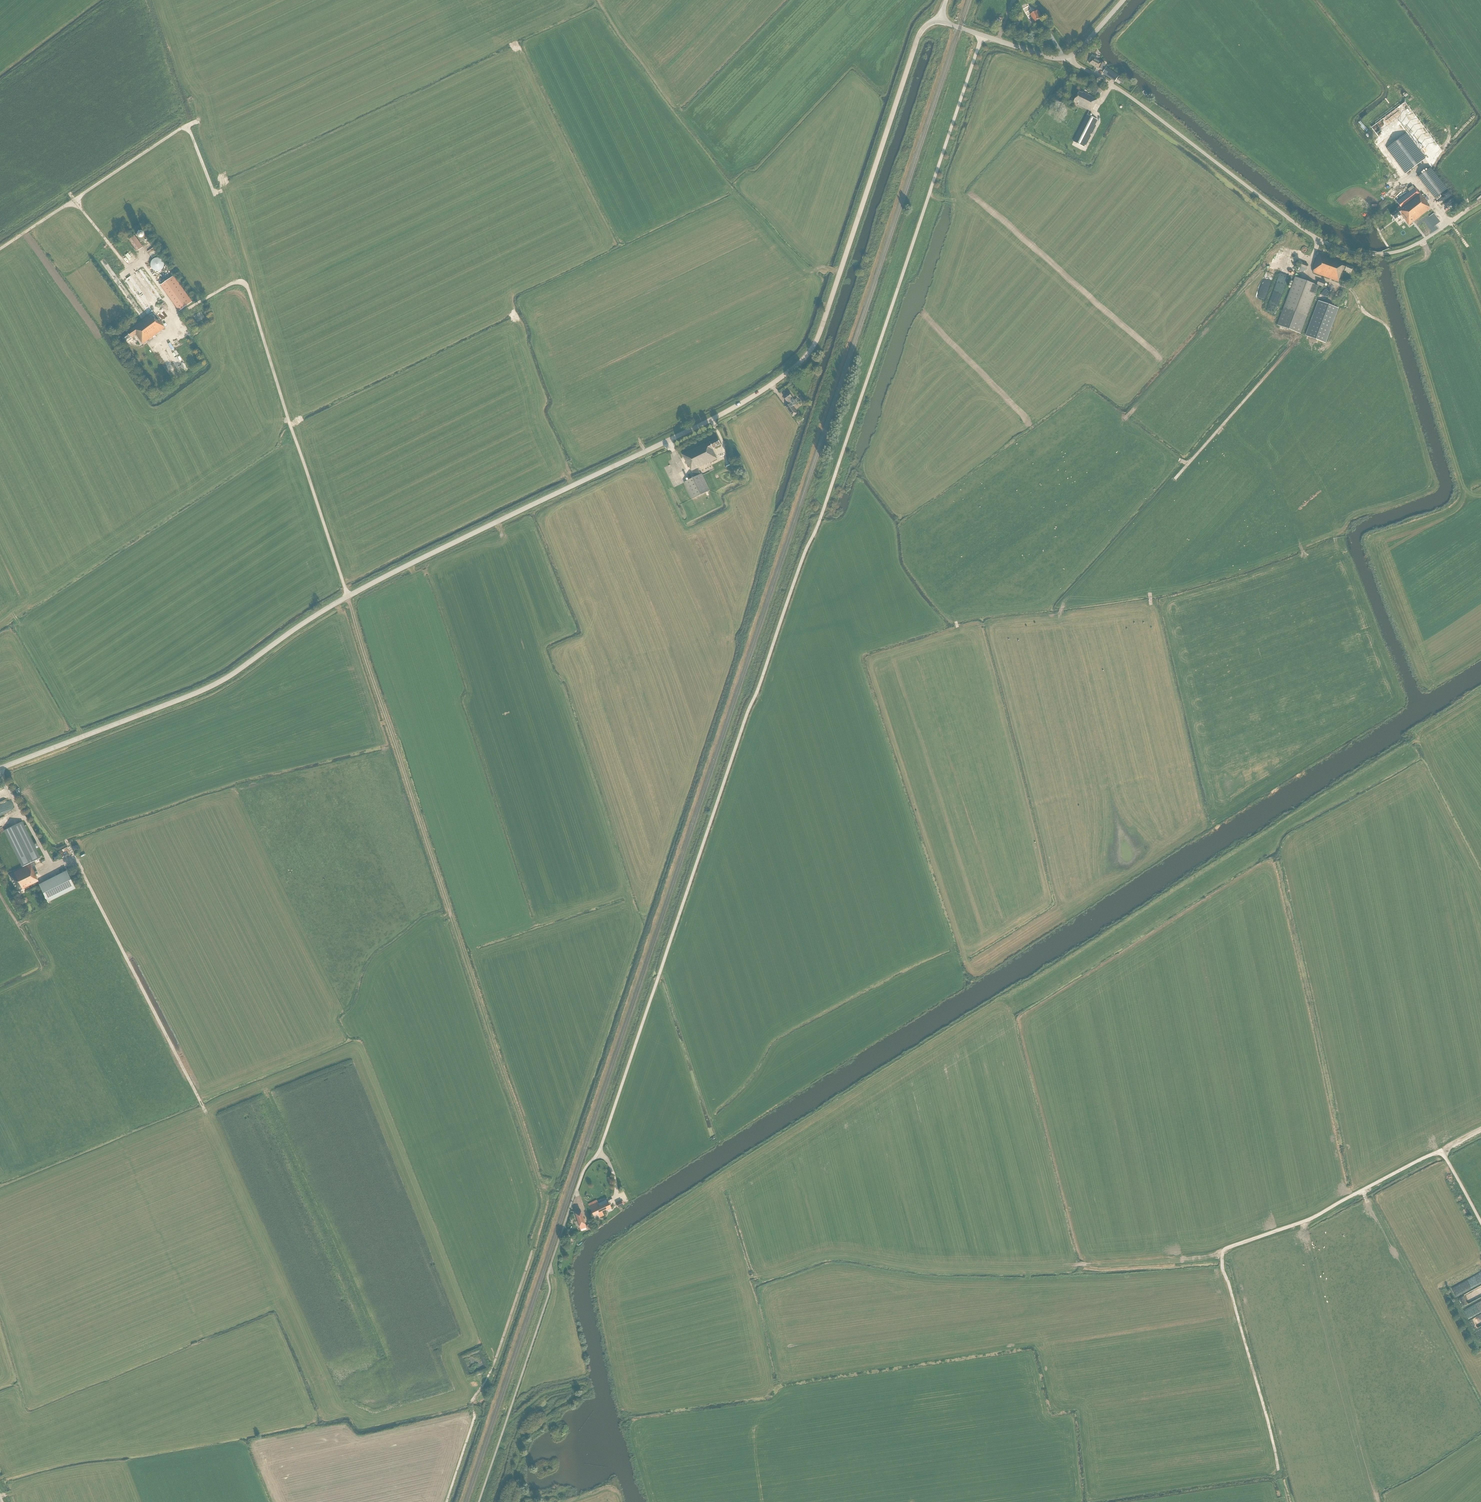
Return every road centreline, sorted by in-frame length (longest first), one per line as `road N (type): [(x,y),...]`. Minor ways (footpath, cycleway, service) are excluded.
road 1 (tertiary): [(347,598),(719,417),(798,367),(818,340),(919,34),(940,22)]
road 2 (track): [(347,598),(540,1180),(546,1187),(555,1177)]
road 3 (track): [(1420,240),(1427,256),(1409,264),(1404,284),(1465,496),(1439,519),(1385,538),(1378,559),(1428,686)]
road 4 (tertiary): [(0,769),(201,693),(347,598)]
road 5 (unclassified): [(347,598),(248,291),(236,283),(201,304)]
road 6 (unclassified): [(1370,255),(1316,238),(1068,56)]
road 7 (track): [(447,1501),(472,1400),(493,1365),(546,1187)]
road 8 (track): [(205,1112),(75,859)]
road 9 (tertiary): [(1068,56),(940,22)]

